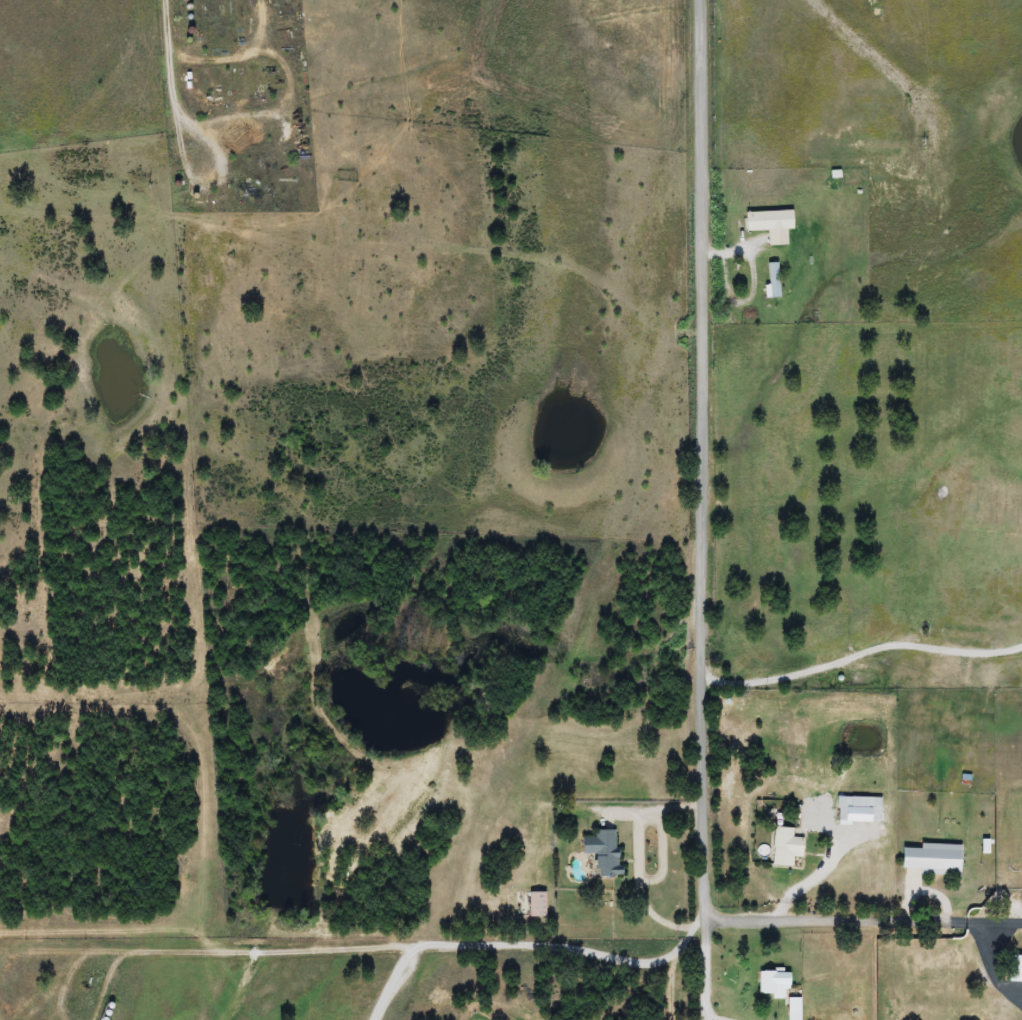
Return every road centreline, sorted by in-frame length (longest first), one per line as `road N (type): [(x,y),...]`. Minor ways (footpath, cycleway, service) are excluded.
road 1 (residential): [(969,931),(728,921),(707,0)]

